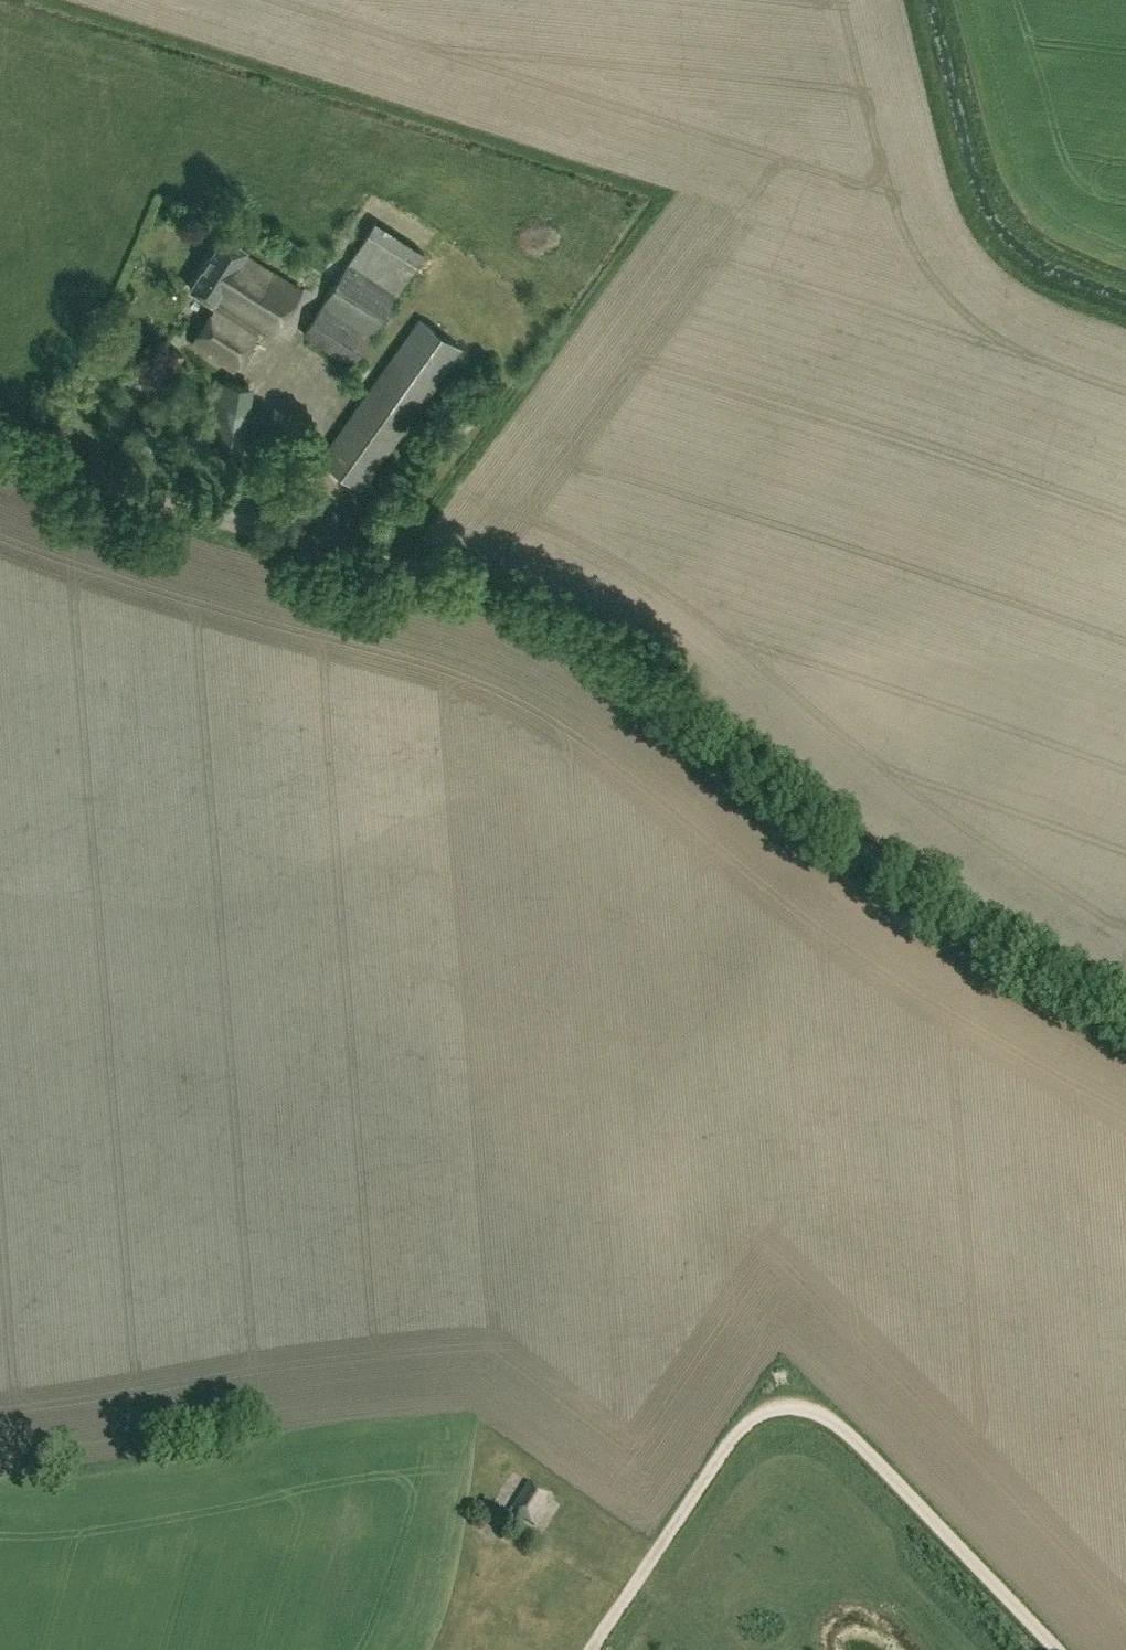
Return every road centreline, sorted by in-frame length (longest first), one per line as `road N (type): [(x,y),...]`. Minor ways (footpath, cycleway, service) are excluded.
road 1 (unclassified): [(1125,1024),(937,920),(575,638),(487,599),(0,450)]
road 2 (track): [(1056,1649),(823,1409),(789,1401),(749,1423),(599,1649)]

